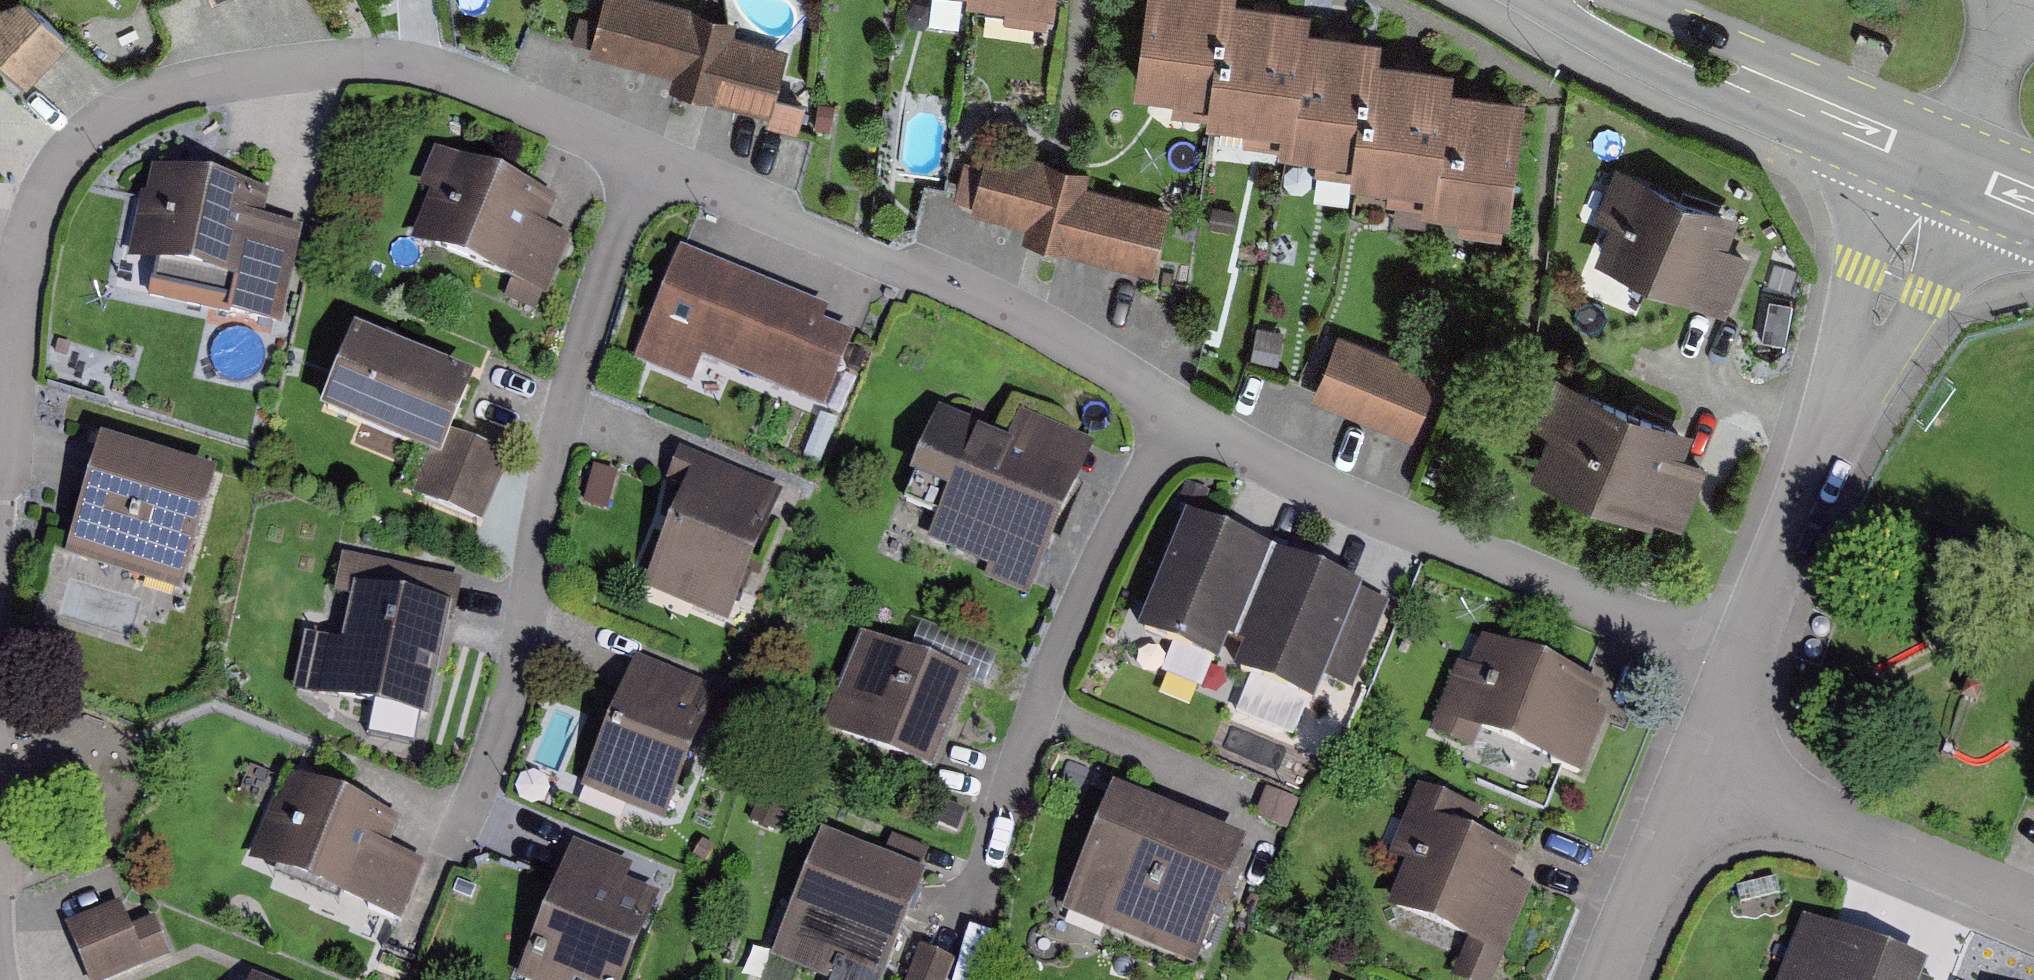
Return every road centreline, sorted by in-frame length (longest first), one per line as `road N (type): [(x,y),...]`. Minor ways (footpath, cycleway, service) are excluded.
road 1 (residential): [(1737,660),(1291,473),(976,291),(884,266),(422,68),(377,64),(180,89),(96,128),(59,167),(17,269),(0,503)]
road 2 (residential): [(1946,163),(1737,660)]
road 3 (tertiary): [(1583,0),(1732,74),(1946,163)]
road 4 (residential): [(1698,763),(2033,902)]
road 5 (residential): [(1698,763),(1607,979)]

